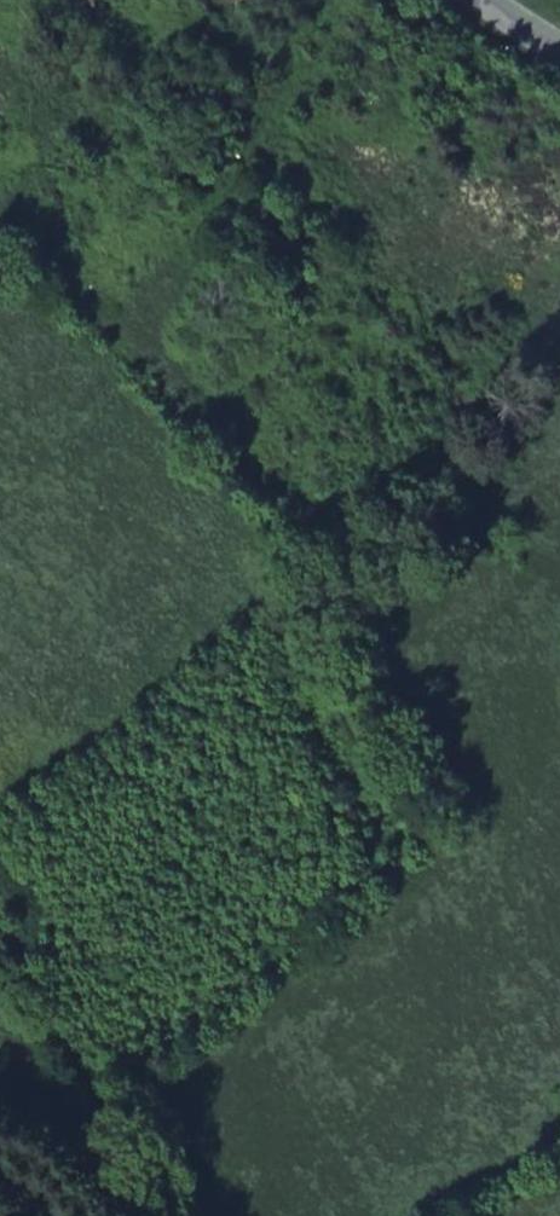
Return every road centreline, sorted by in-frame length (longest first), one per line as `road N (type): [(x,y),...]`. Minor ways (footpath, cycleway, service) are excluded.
road 1 (track): [(0,940),(148,1215)]

